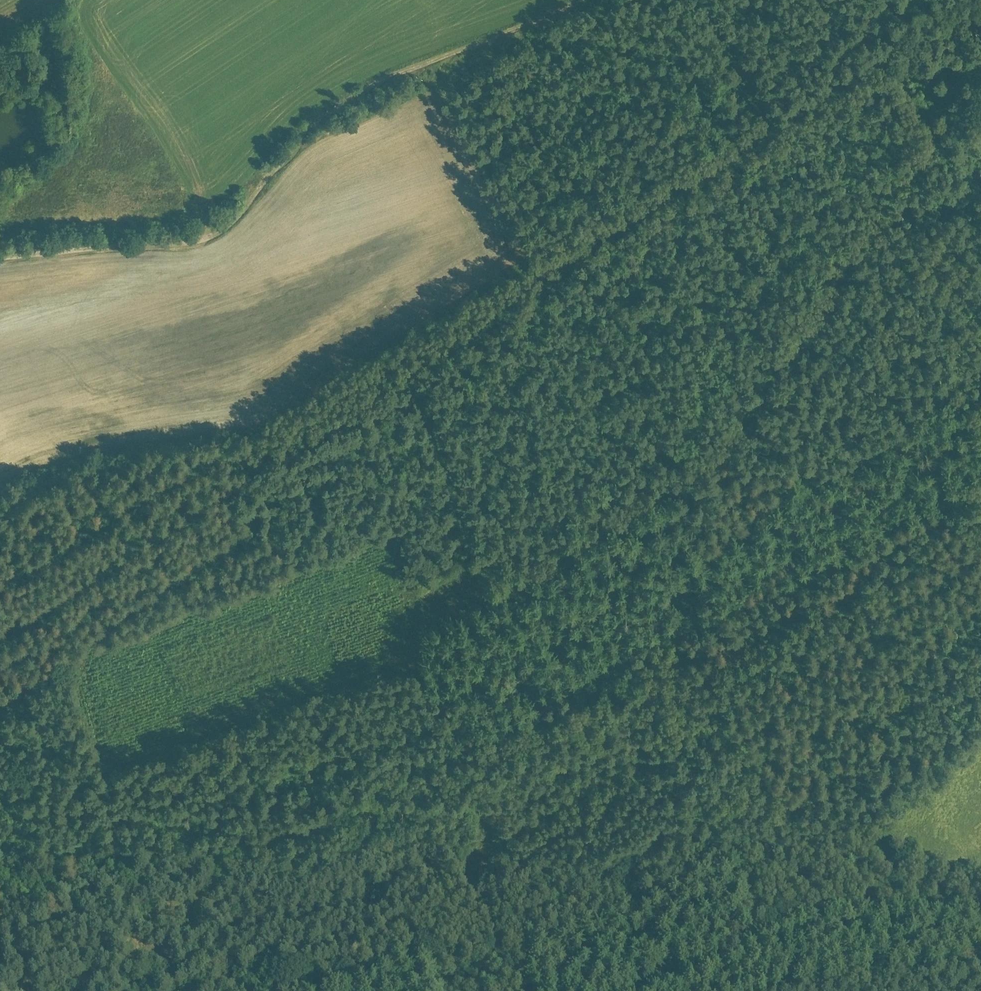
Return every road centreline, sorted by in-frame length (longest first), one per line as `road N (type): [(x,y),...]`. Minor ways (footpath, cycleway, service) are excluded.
road 1 (track): [(589,0),(390,80),(324,116),(203,241),(0,257)]
road 2 (track): [(660,990),(711,973),(768,936),(806,927),(980,919)]

